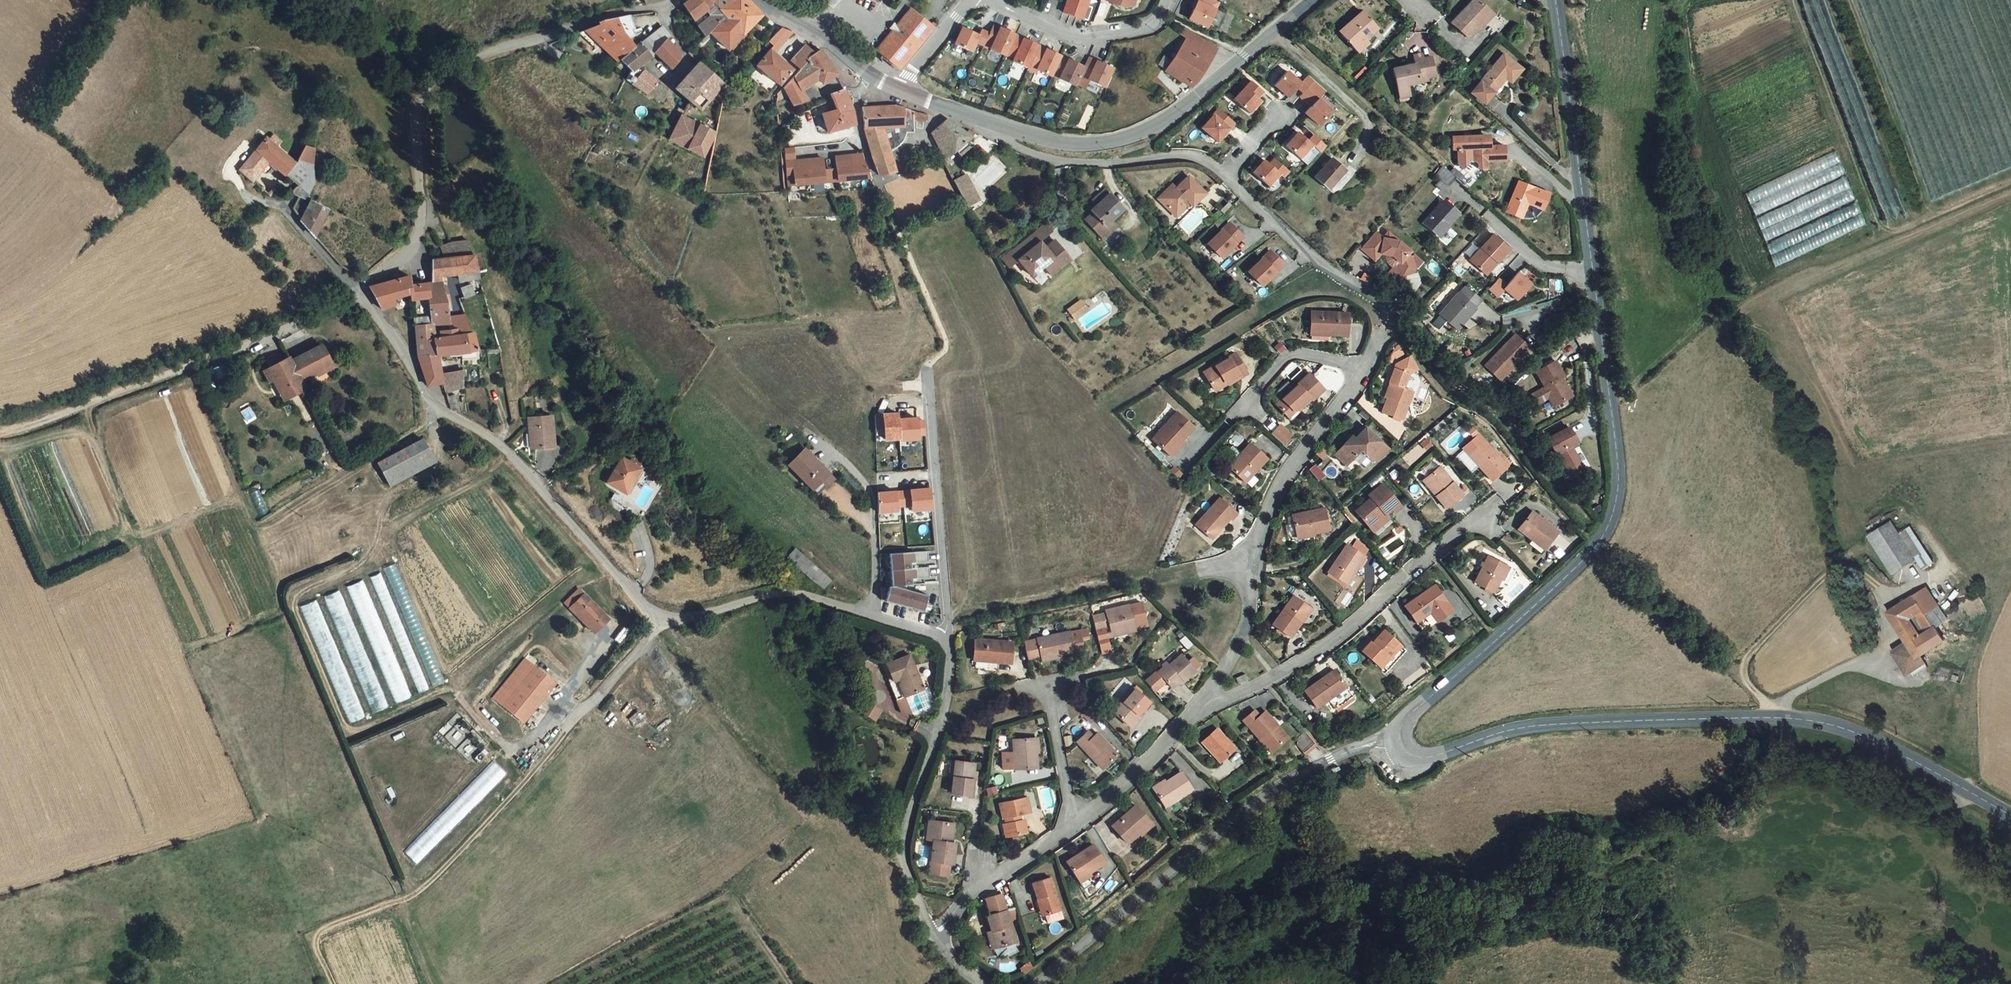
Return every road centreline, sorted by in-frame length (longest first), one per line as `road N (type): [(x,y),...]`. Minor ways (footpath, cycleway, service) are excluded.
road 1 (unclassified): [(668,5),(606,15),(481,52),(431,84),(414,113),(413,146),(428,201),(417,238),(360,288),(428,400),(527,466),(664,624),(793,593),(944,642)]
road 2 (secondary): [(1556,0),(1617,458),(1614,511),(1585,560),(1407,718),(1401,736)]
road 3 (secondary): [(1401,736),(1413,756),(1431,758),(1526,727),(1817,722),(1885,745),(2010,814)]
road 4 (unclassified): [(1036,983),(1279,786),(1401,736)]
road 5 (track): [(360,288),(287,332),(0,438)]
road 6 (residential): [(1364,369),(1285,476),(1264,521),(1247,624),(1197,708)]
road 7 (track): [(2010,184),(1896,232),(1880,227),(1794,0)]
road 8 (residential): [(1497,499),(1313,654),(1197,708)]
road 9 (unclassified): [(944,642),(946,710),(906,822),(905,857),(937,933)]
road 10 (secondary): [(1082,149),(1128,144),(1177,118),(1317,0)]
road 11 (residential): [(944,642),(927,360)]
road 12 (residential): [(1386,299),(1319,260),(1230,173)]
road 13 (secondary): [(902,95),(1082,149)]
road 14 (residential): [(1080,823),(964,901),(937,933)]
road 15 (unclassified): [(1173,0),(1164,16),(1075,33),(1011,0)]
road 16 (residential): [(1197,708),(1080,823)]
road 17 (residential): [(1229,417),(1282,361),(1301,354),(1364,369)]
road 18 (residential): [(1230,173),(1200,148),(1098,158),(1082,149)]
road 19 (unclassified): [(865,76),(856,93),(865,137),(900,221)]
road 20 (residential): [(1043,683),(1080,823)]

